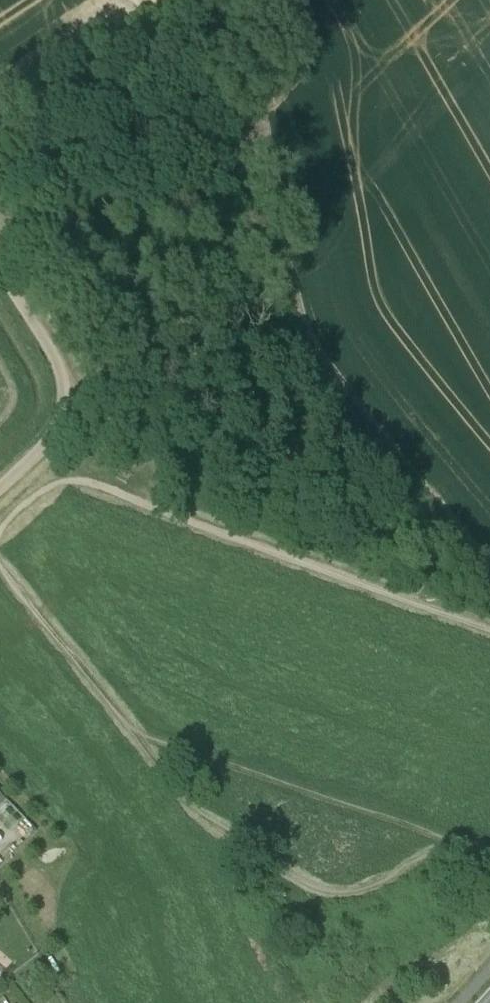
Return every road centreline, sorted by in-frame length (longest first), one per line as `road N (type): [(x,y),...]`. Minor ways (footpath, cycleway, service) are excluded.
road 1 (unclassified): [(0,267),(59,362),(59,424),(0,480)]

